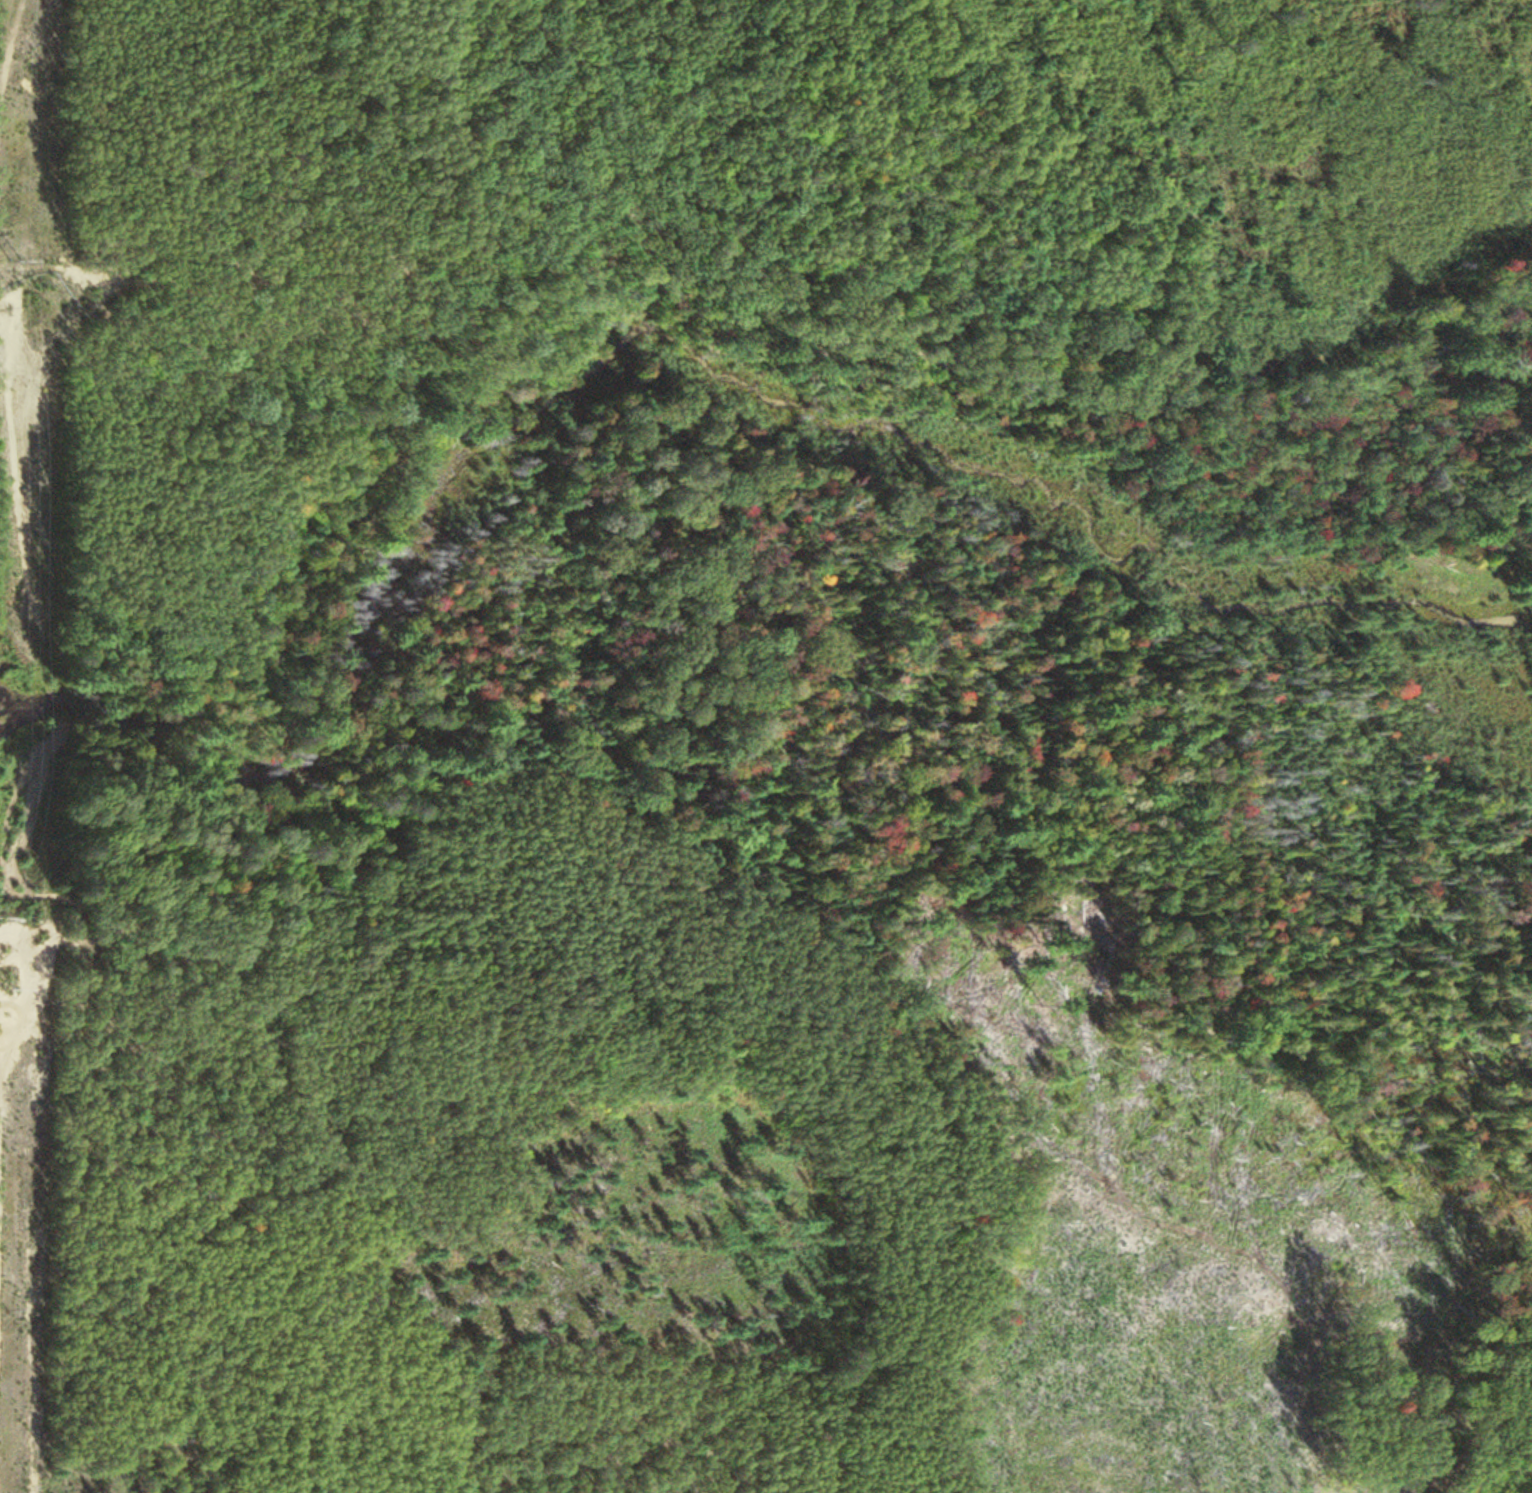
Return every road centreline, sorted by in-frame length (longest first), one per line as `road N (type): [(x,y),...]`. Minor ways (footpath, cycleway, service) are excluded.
road 1 (track): [(14,1492),(45,974)]

